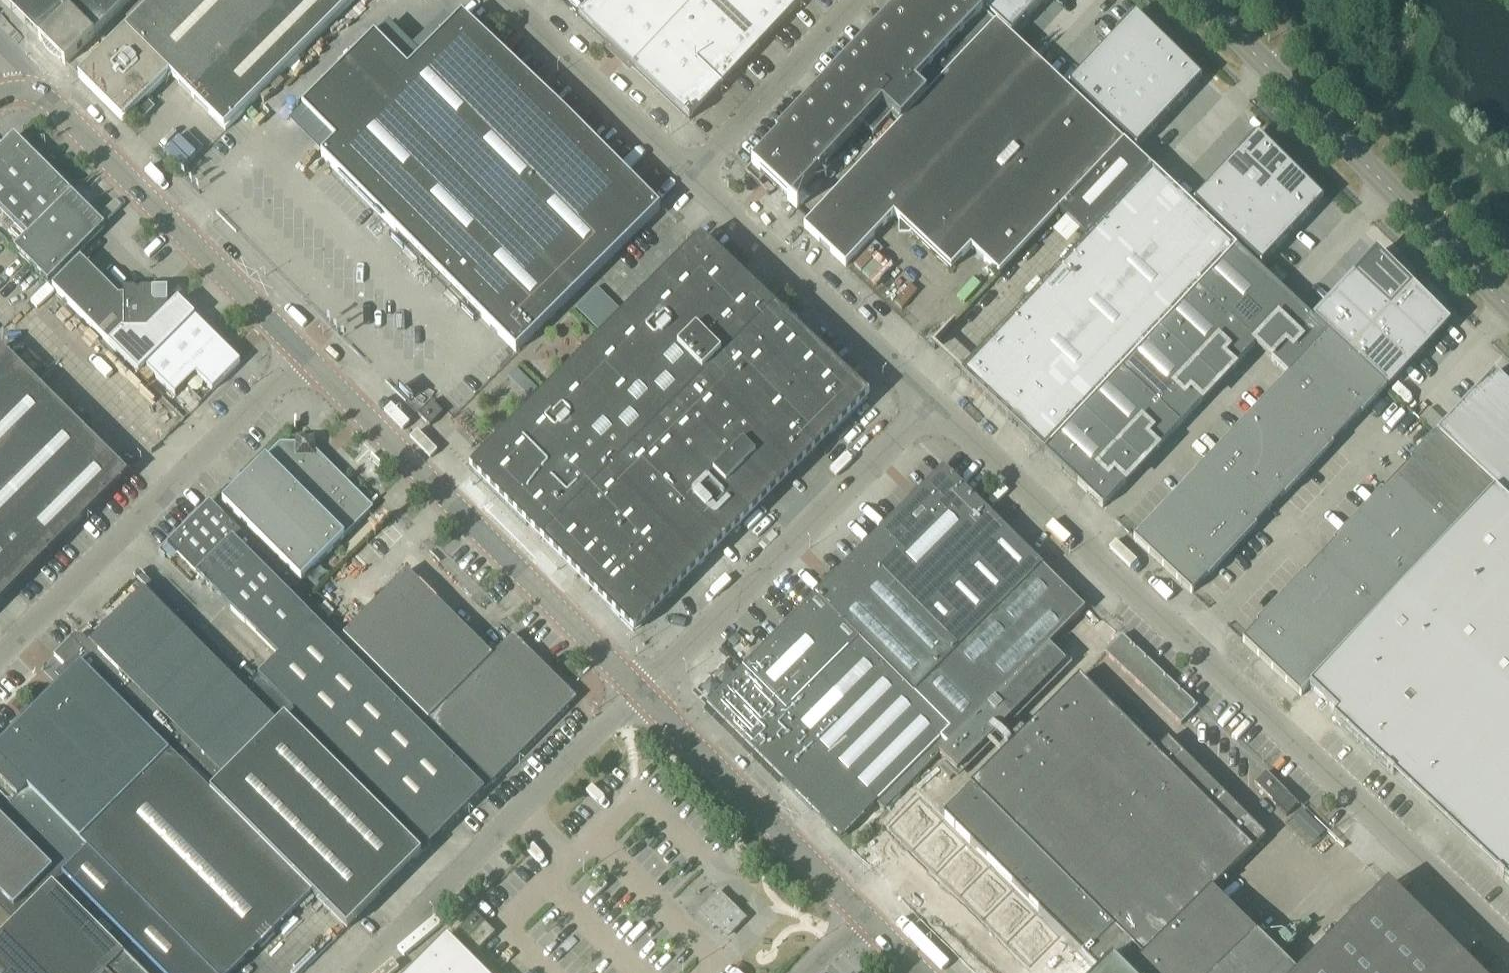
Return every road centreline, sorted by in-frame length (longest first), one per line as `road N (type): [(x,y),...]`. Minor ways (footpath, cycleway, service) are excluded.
road 1 (unclassified): [(1508,945),(935,404)]
road 2 (unclassified): [(640,694),(303,359)]
road 3 (tertiary): [(1508,307),(1197,0)]
road 4 (unclassified): [(0,661),(303,359)]
road 5 (unclassified): [(640,694),(935,404)]
road 6 (unclassified): [(303,359),(43,98),(14,92)]
road 7 (unclassified): [(357,972),(640,694)]
road 8 (unclassified): [(935,404),(694,178)]
road 9 (unclassified): [(865,916),(640,694)]
road 10 (unclassified): [(694,178),(504,0)]
road 11 (unclassified): [(694,178),(858,0)]

